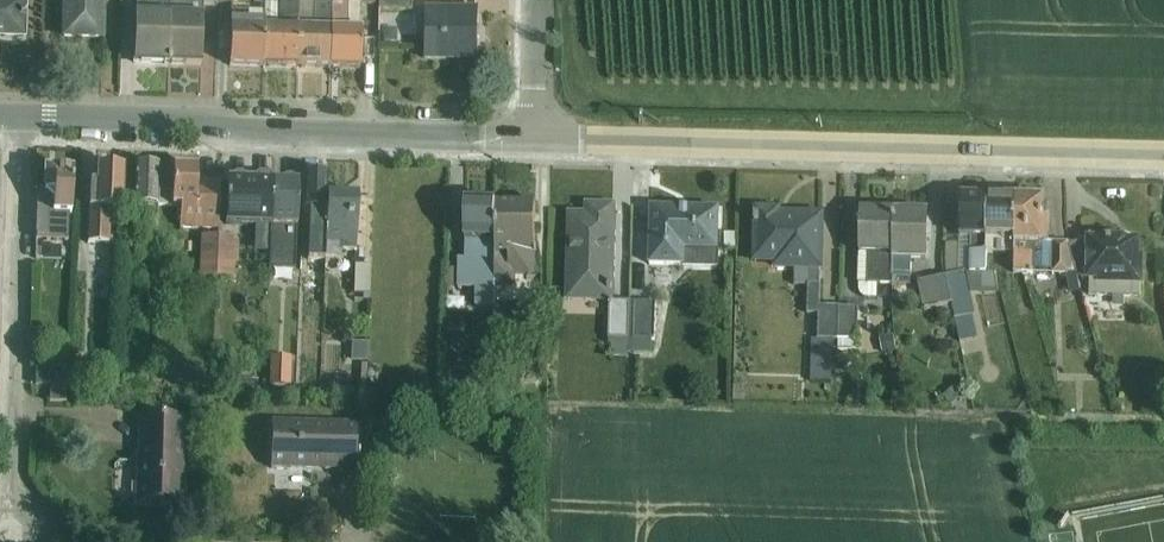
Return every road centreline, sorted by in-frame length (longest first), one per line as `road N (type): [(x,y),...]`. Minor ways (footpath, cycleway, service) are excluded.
road 1 (tertiary): [(534,140),(1163,157)]
road 2 (tertiary): [(21,123),(534,140)]
road 3 (residential): [(21,123),(11,500)]
road 4 (residential): [(534,140),(537,0)]

